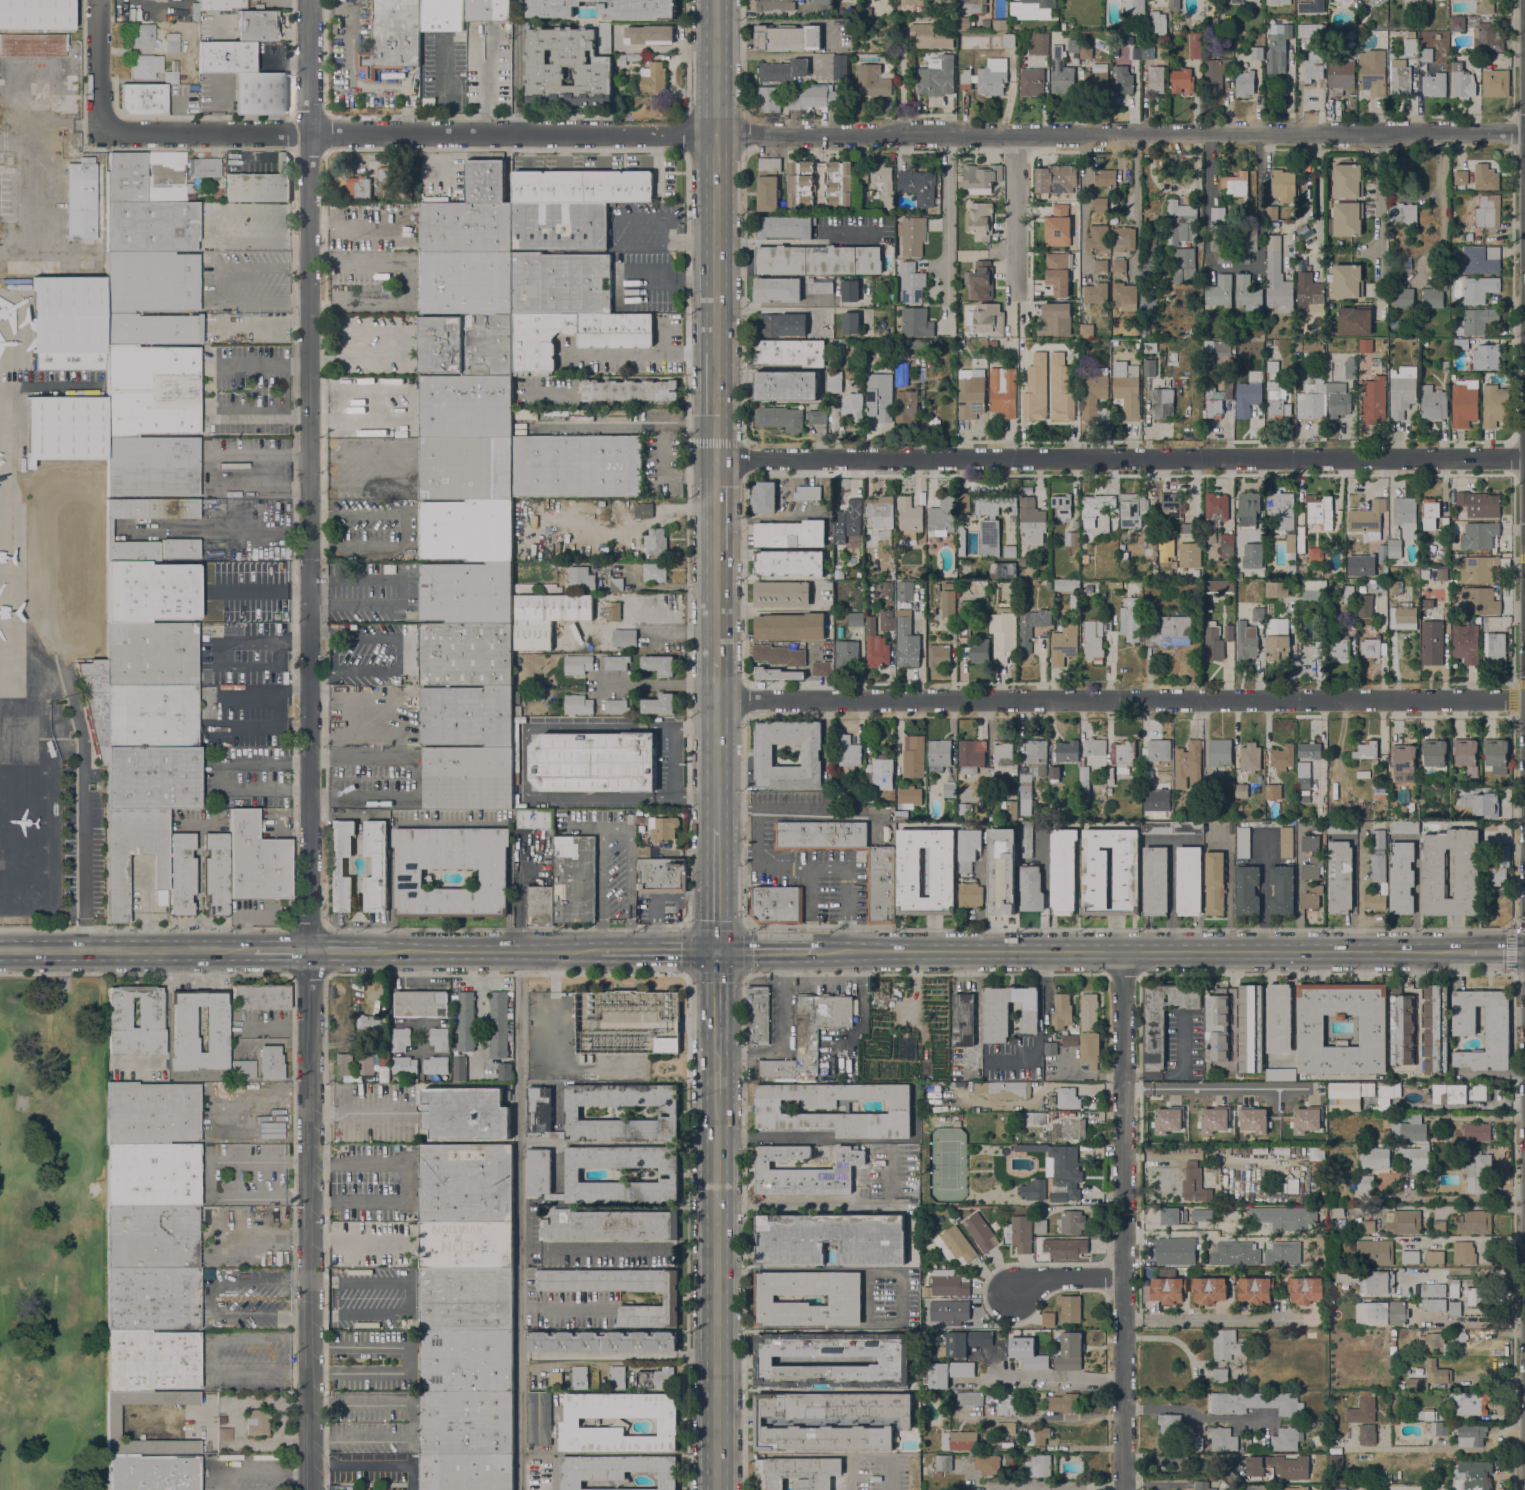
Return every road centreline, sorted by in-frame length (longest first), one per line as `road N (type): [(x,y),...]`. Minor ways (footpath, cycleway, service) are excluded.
road 1 (residential): [(312,0),(312,1489)]
road 2 (residential): [(1524,132),(101,137)]
road 3 (residential): [(1524,458),(716,460)]
road 4 (residential): [(1524,702),(716,700)]
road 5 (primary): [(716,659),(715,0)]
road 6 (secondary): [(816,950),(1468,951)]
road 7 (primary): [(720,1489),(718,950)]
road 8 (residential): [(1124,1489),(1123,950)]
road 9 (secondary): [(0,951),(254,952)]
road 10 (secondary): [(378,951),(601,950)]
road 11 (residential): [(1317,1319),(1124,1320)]
road 12 (residential): [(951,136),(950,327)]
road 13 (residential): [(1380,135),(1379,309)]
road 14 (residential): [(1124,1409),(1271,1418)]
road 15 (residential): [(1020,135),(1021,278)]
road 16 (residential): [(101,137),(101,0)]
road 17 (residential): [(1124,1381),(988,1380)]
road 18 (primary): [(717,826),(716,700)]
road 19 (primary): [(718,950),(717,826)]
road 20 (residential): [(1124,1277),(1017,1281),(1012,1297)]

